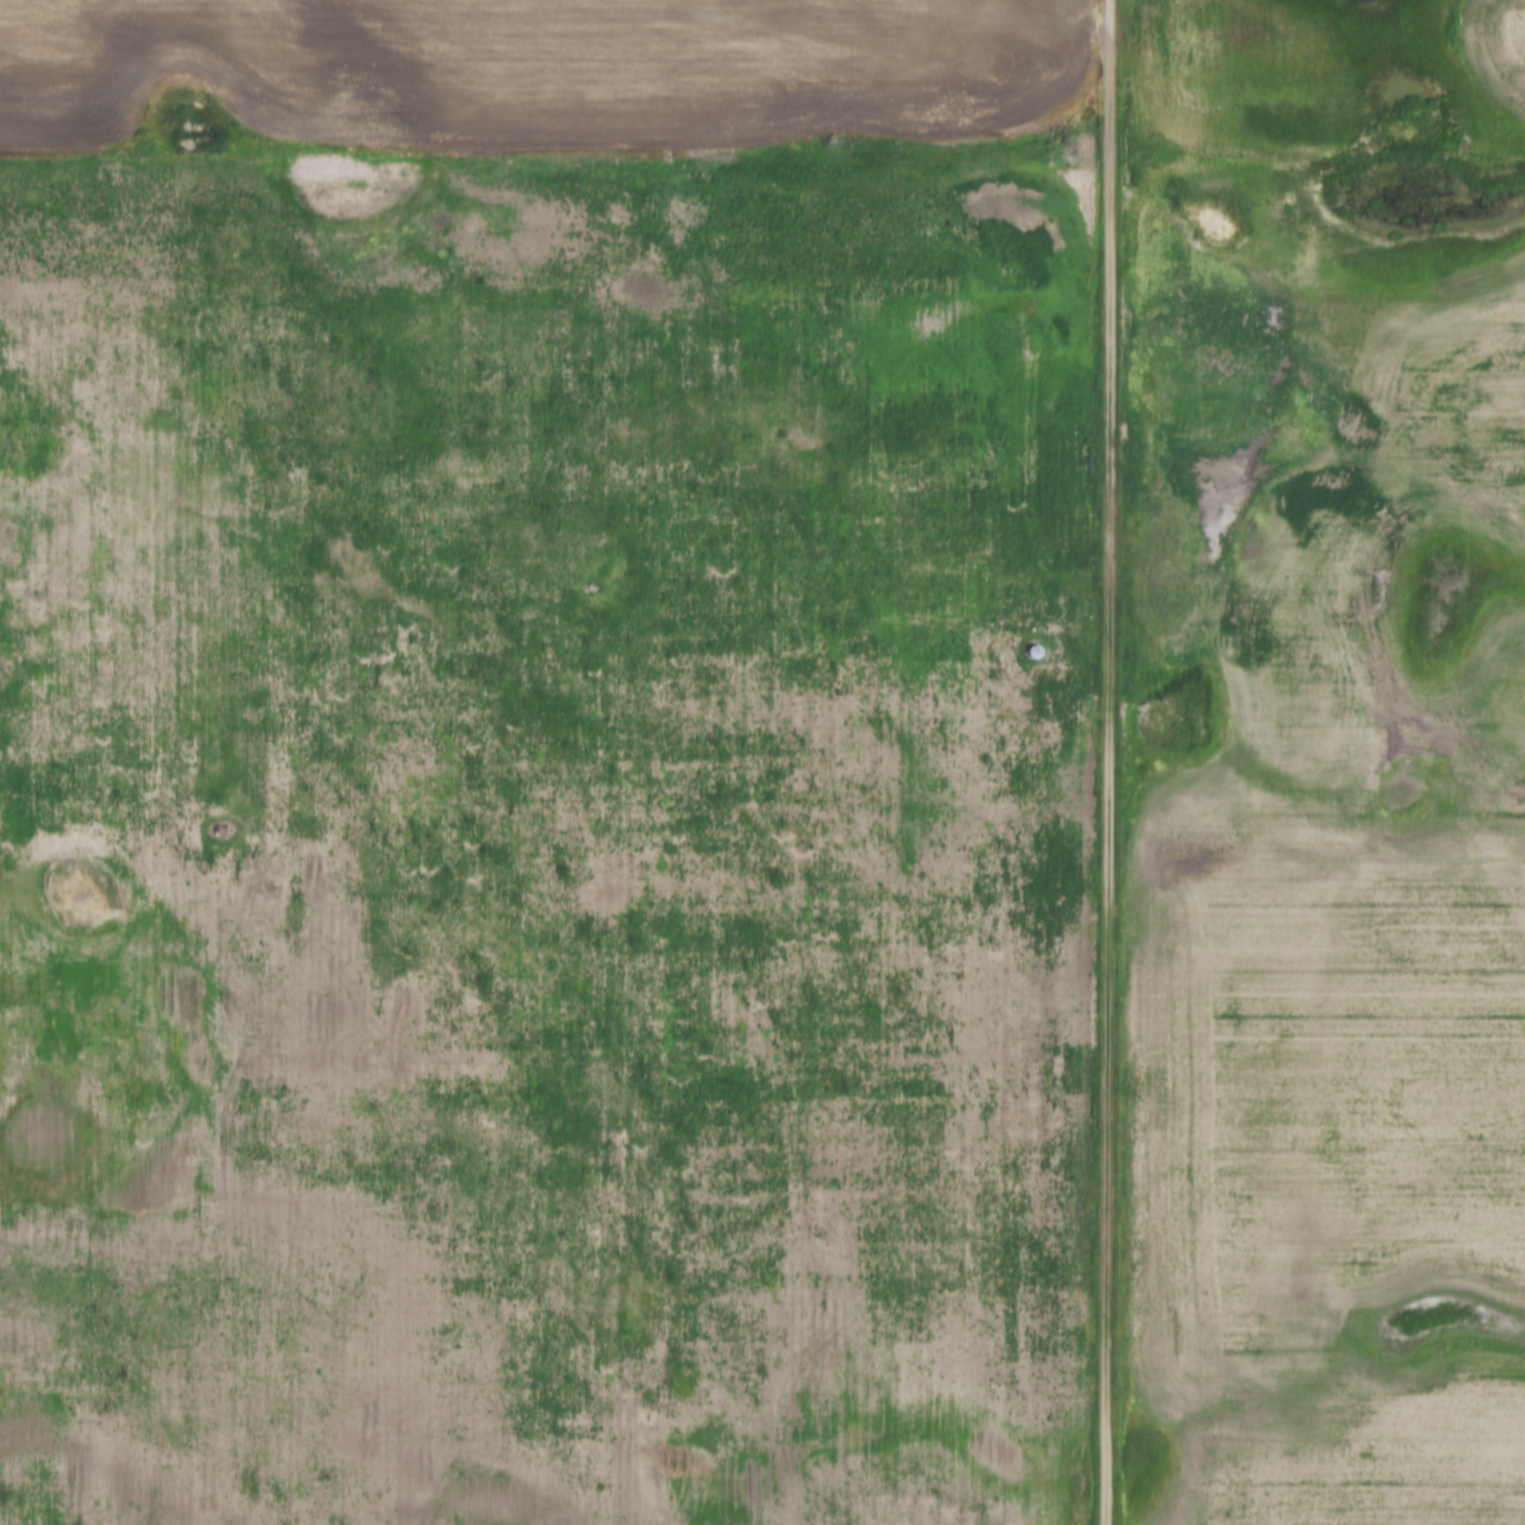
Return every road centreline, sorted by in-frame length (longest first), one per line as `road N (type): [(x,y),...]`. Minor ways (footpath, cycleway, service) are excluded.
road 1 (track): [(1108,1524),(1110,0)]

